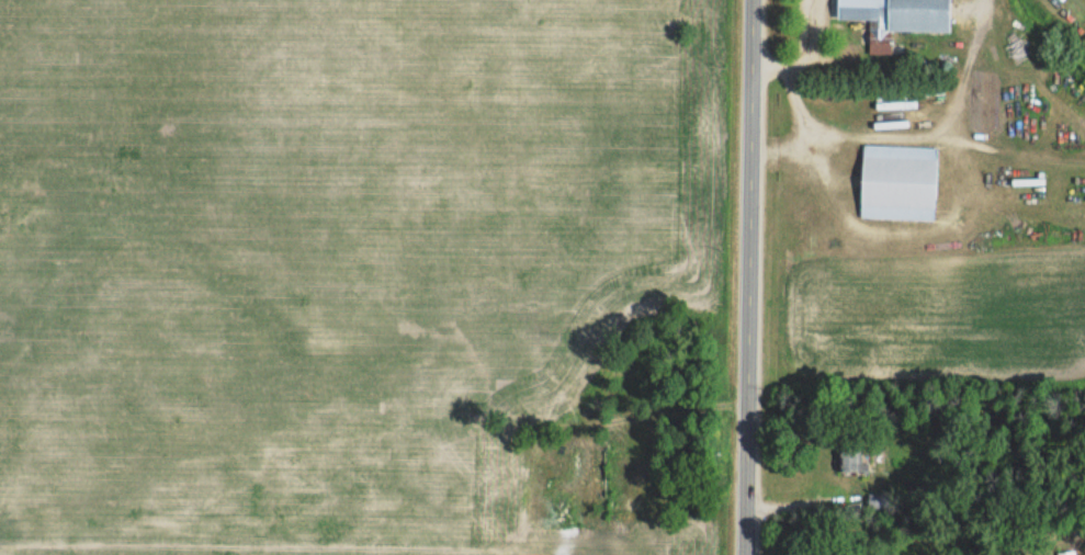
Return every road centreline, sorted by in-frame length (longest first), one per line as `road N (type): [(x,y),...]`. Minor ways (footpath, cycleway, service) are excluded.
road 1 (tertiary): [(747,554),(755,0)]

